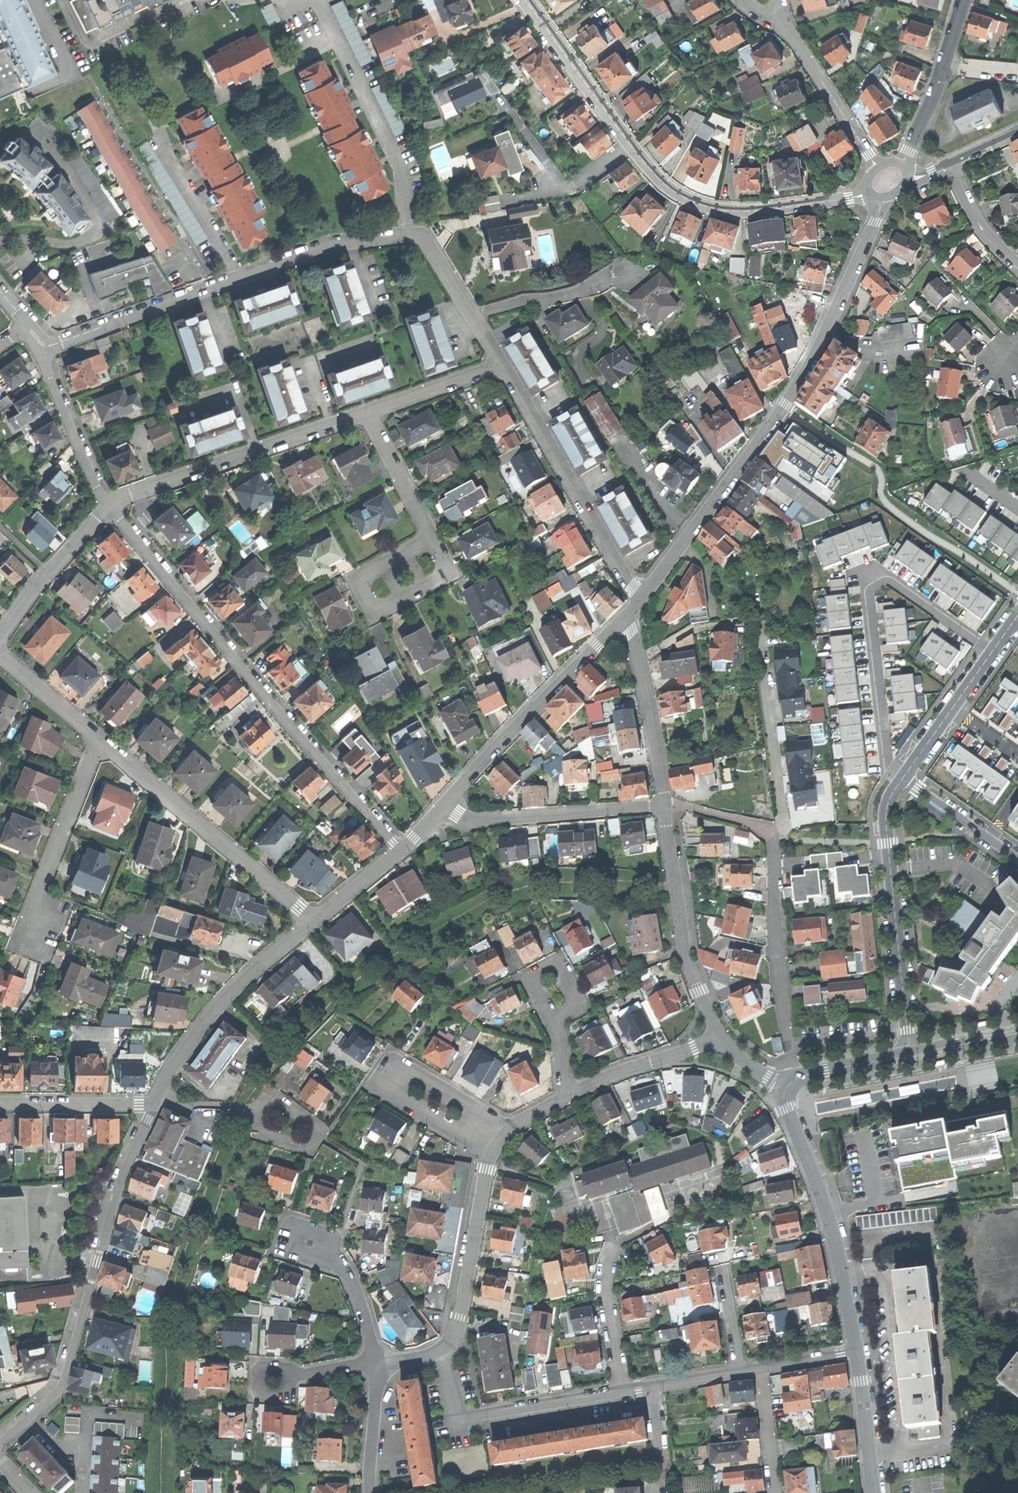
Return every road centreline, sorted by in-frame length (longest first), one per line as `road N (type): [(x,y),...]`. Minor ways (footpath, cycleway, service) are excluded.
road 1 (residential): [(640,600),(825,338),(887,180)]
road 2 (residential): [(472,316),(428,241),(409,234),(334,245),(45,349)]
road 3 (residential): [(887,180),(848,199),(749,212),(699,205),(666,188),(525,0)]
road 4 (residential): [(108,507),(400,851)]
road 5 (residential): [(153,1104),(110,1209),(57,1392),(0,1441)]
road 6 (residential): [(994,649),(899,586),(875,589),(892,766),(904,777)]
road 7 (residential): [(490,1156),(377,1084),(394,1057),(510,1127)]
road 8 (residential): [(910,1054),(887,821),(904,777)]
road 9 (residential): [(314,922),(102,740)]
road 10 (residential): [(367,414),(108,507)]
road 11 (residential): [(785,1090),(837,1251),(857,1354)]
road 12 (residential): [(640,600),(502,364)]
road 13 (residential): [(445,804),(628,614)]
road 14 (residential): [(795,1079),(776,956),(769,831)]
road 15 (residential): [(153,1104),(224,1000),(314,922)]
road 16 (residential): [(663,805),(684,954),(720,1039)]
road 17 (residential): [(452,1352),(455,1422),(623,1390)]
road 18 (residential): [(663,805),(476,821),(445,804)]
road 19 (residential): [(432,534),(367,569),(361,583),(370,604),(387,607),(442,578),(446,561)]
road 20 (residential): [(490,1156),(452,1352)]
road 21 (residential): [(769,831),(783,820),(763,642)]
road 22 (residential): [(887,180),(935,91),(964,0)]
road 23 (residential): [(663,805),(628,614)]
road 24 (residential): [(887,180),(780,19)]
road 25 (residential): [(108,507),(0,639)]
road 26 (residential): [(45,349),(108,507)]
road 27 (residential): [(102,740),(36,893)]
road 28 (residential): [(555,1028),(523,973),(558,956),(587,1010)]
road 29 (residential): [(720,1039),(567,1095)]
road 30 (residential): [(71,905),(48,962),(14,949),(36,893)]
road 31 (residential): [(904,777),(994,649)]
road 32 (residential): [(153,1104),(0,1104)]
road 33 (residential): [(502,364),(367,414)]
road 34 (residential): [(472,316),(611,279)]
road 35 (residential): [(623,1390),(606,1288),(616,1251)]
road 36 (residential): [(1017,859),(904,777)]
road 37 (residential): [(337,1257),(327,1264),(283,1252),(291,1221),(338,1236)]
road 38 (residential): [(857,1354),(873,1492)]
road 39 (residential): [(432,534),(367,414)]
road 40 (residential): [(102,740),(0,656)]
road 41 (residential): [(370,1492),(377,1362)]
road 42 (residential): [(774,1492),(761,1367)]
road 43 (residential): [(948,166),(988,235),(1017,265)]

